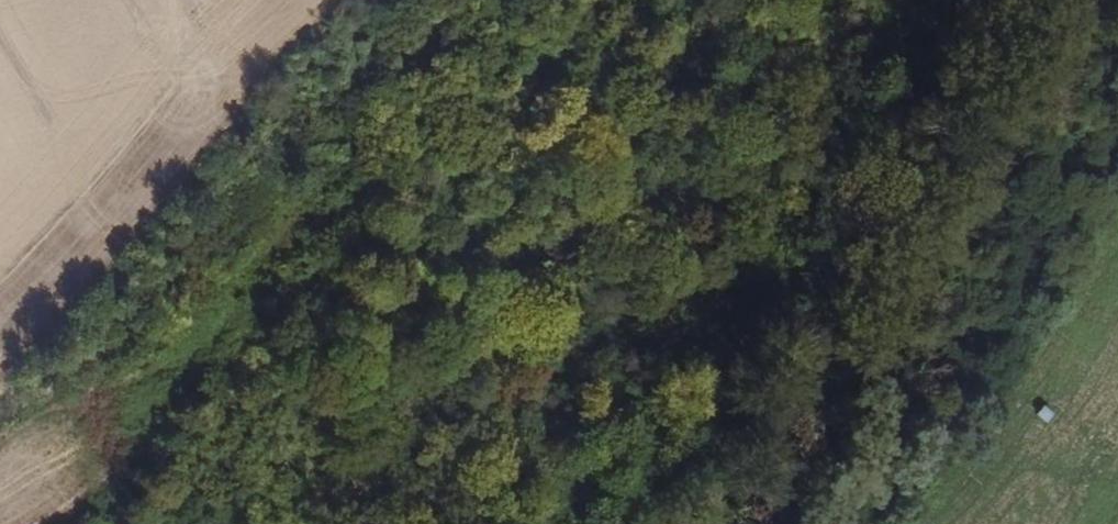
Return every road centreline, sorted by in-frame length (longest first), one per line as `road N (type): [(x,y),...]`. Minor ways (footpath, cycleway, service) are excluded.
road 1 (track): [(670,523),(978,0)]

